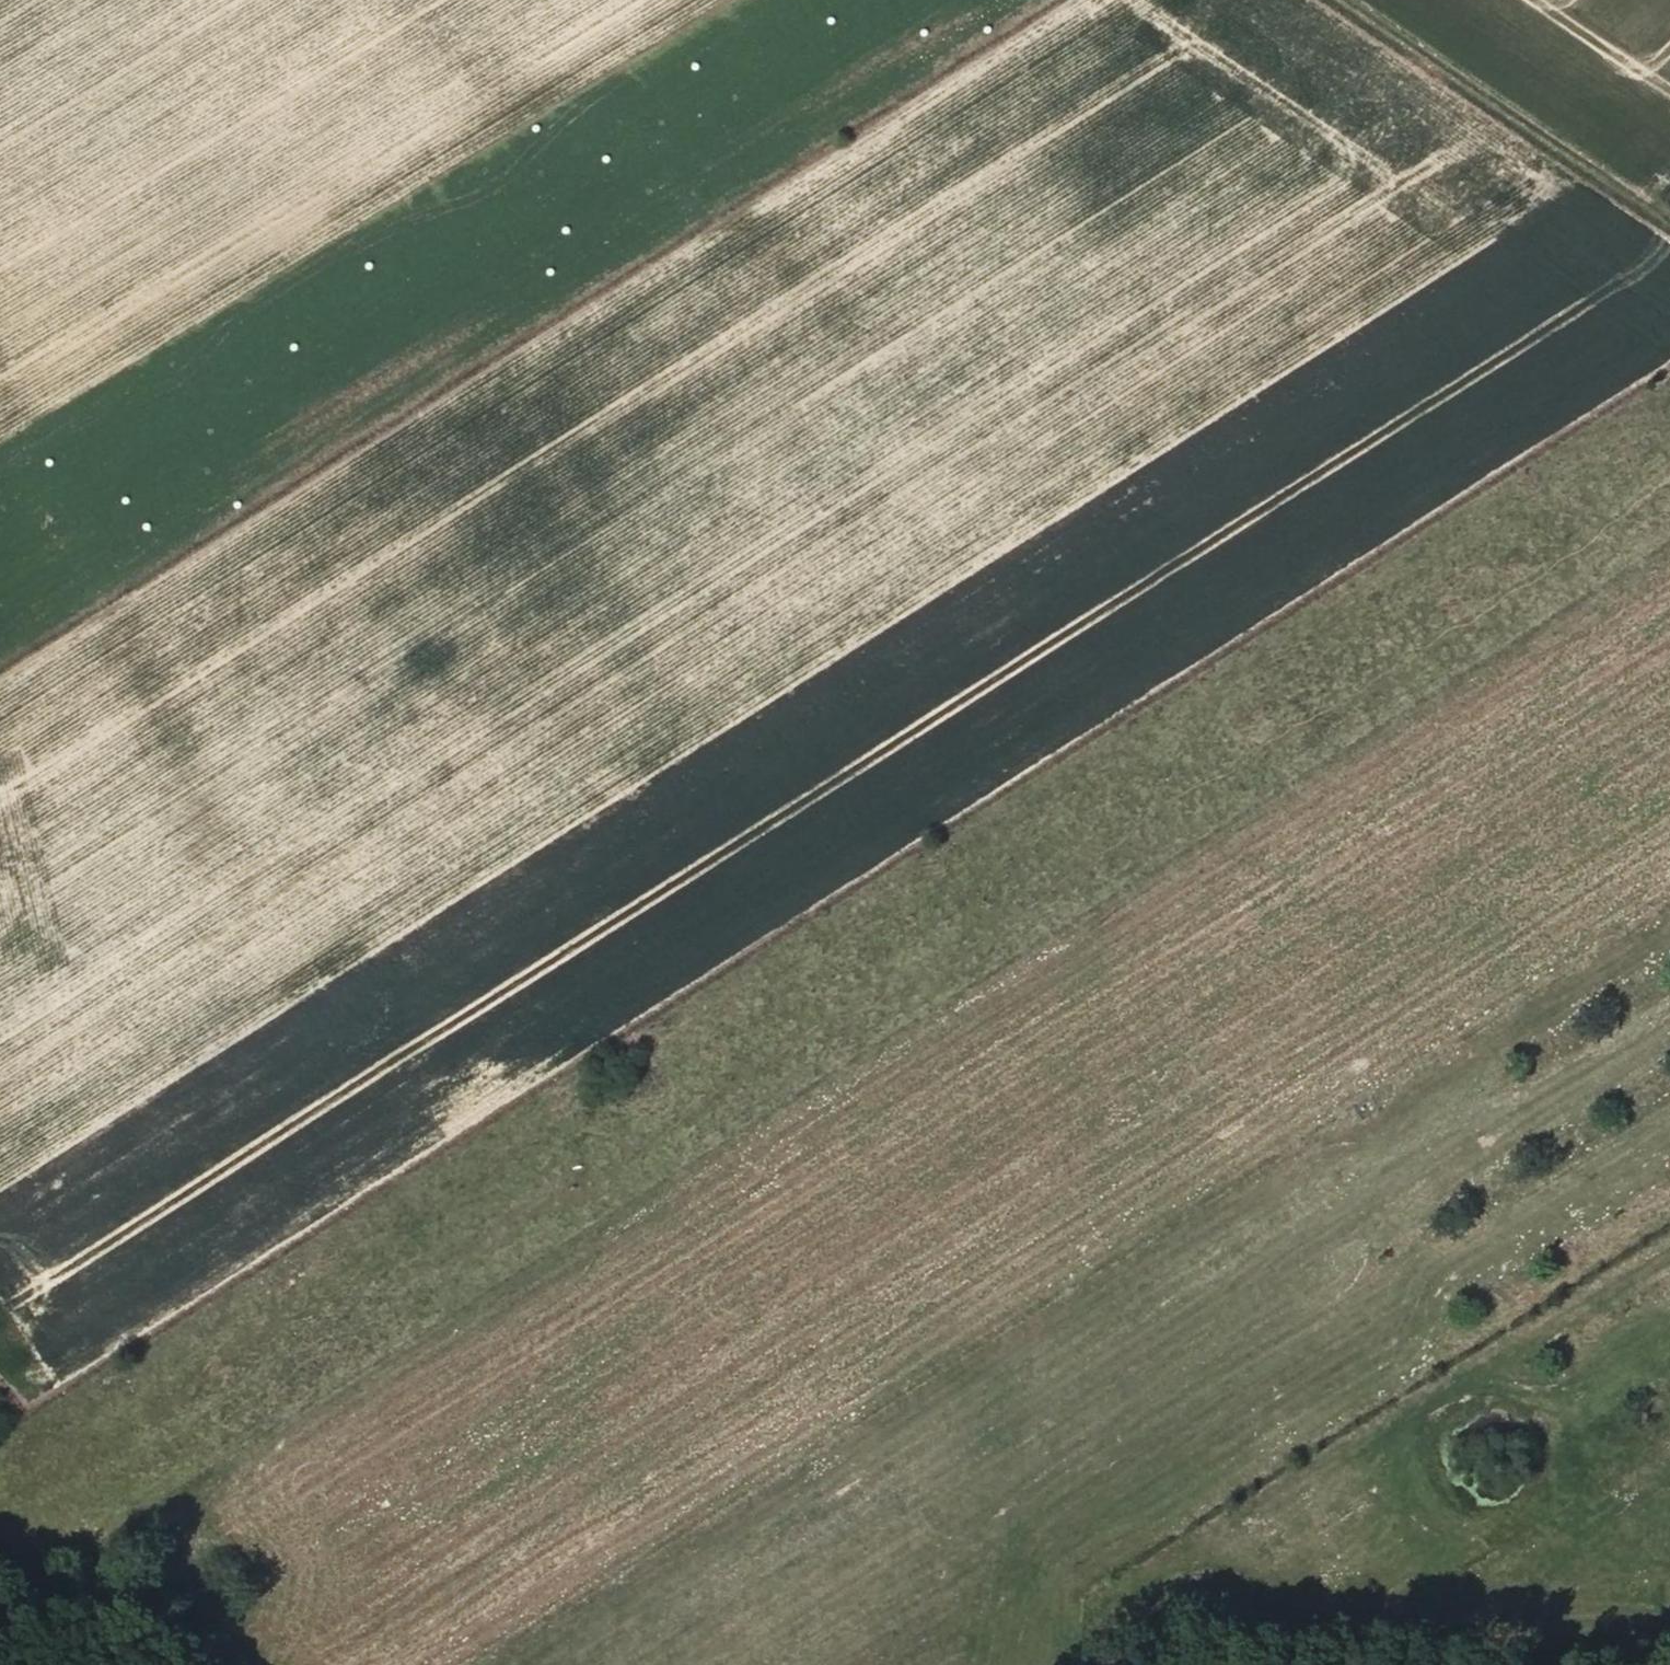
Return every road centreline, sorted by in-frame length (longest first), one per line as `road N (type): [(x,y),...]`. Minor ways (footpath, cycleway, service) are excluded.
road 1 (track): [(1669,215),(1349,0)]

